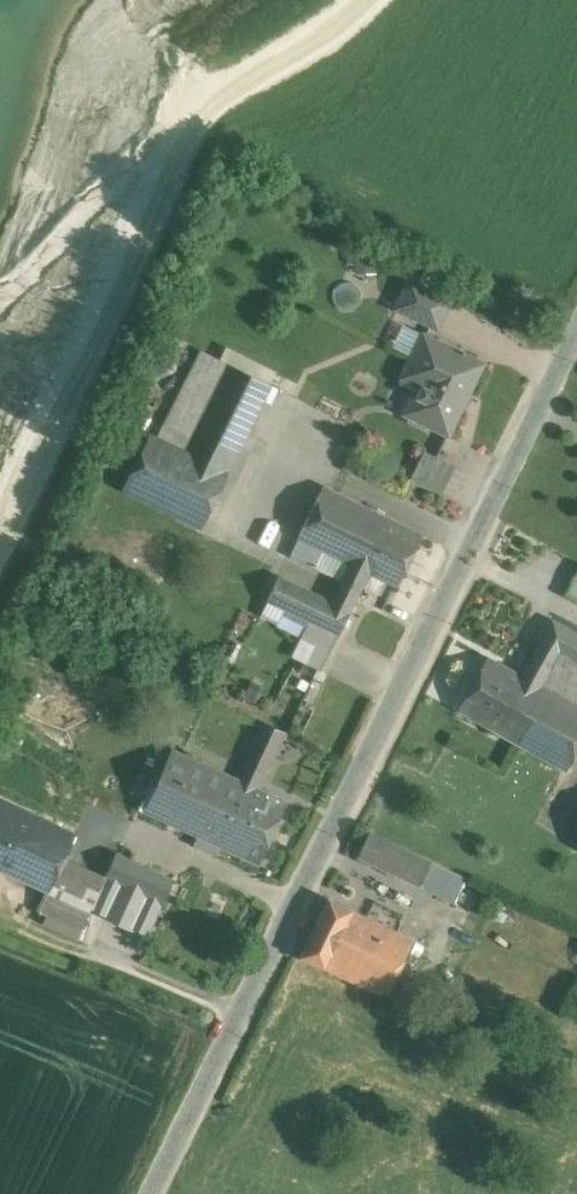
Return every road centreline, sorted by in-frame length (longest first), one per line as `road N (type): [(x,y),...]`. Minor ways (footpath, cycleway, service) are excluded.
road 1 (unclassified): [(576,339),(157,1193)]

